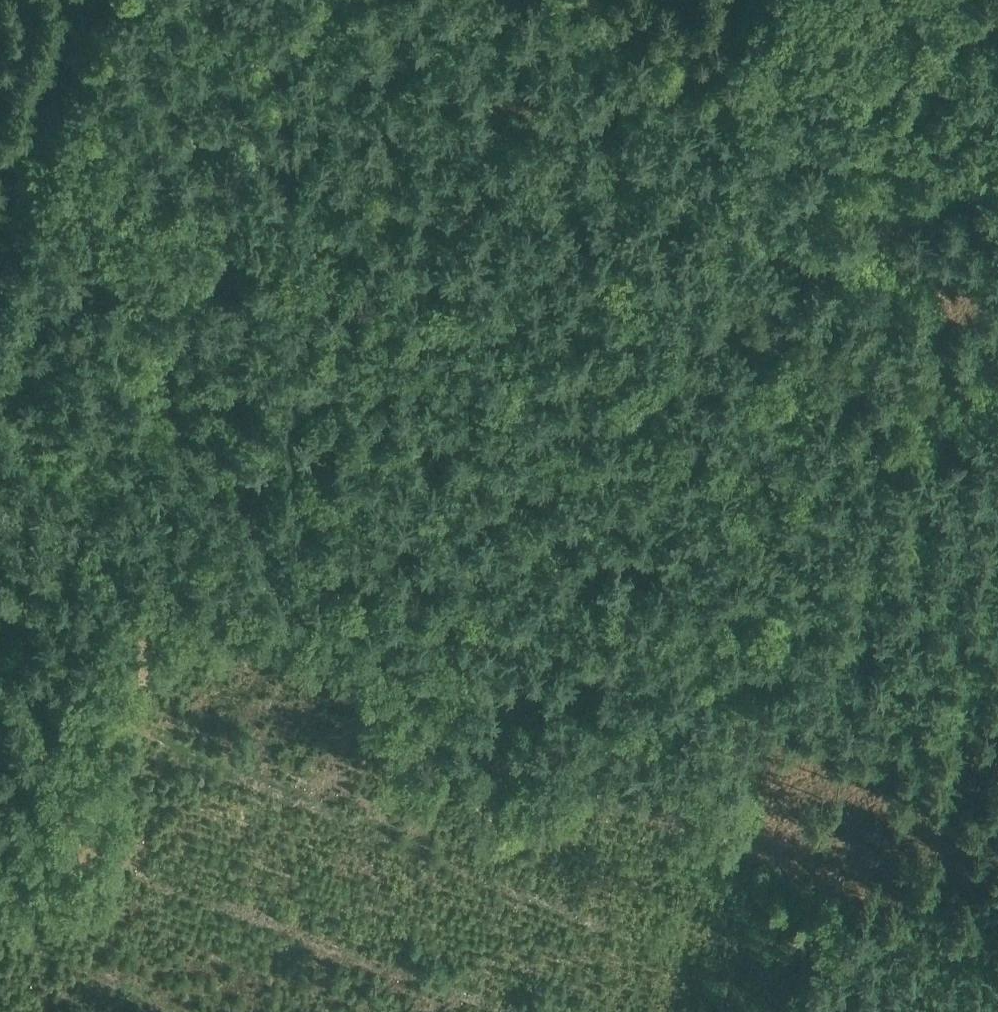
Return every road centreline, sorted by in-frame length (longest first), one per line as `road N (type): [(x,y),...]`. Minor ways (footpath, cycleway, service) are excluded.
road 1 (track): [(546,0),(997,184)]
road 2 (track): [(99,0),(0,238)]

